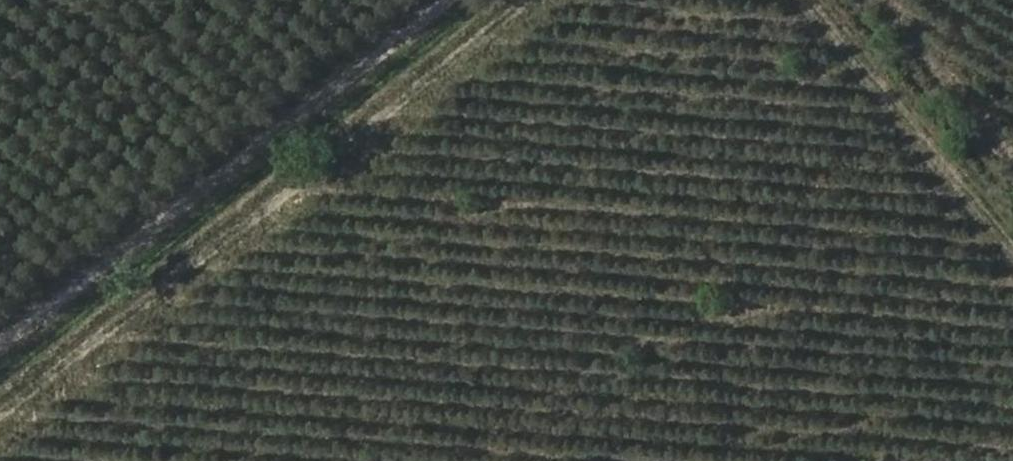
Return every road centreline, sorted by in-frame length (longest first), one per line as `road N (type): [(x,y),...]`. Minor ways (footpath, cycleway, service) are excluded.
road 1 (track): [(556,0),(0,430)]
road 2 (track): [(439,0),(0,341)]
road 3 (track): [(1012,212),(835,0)]

